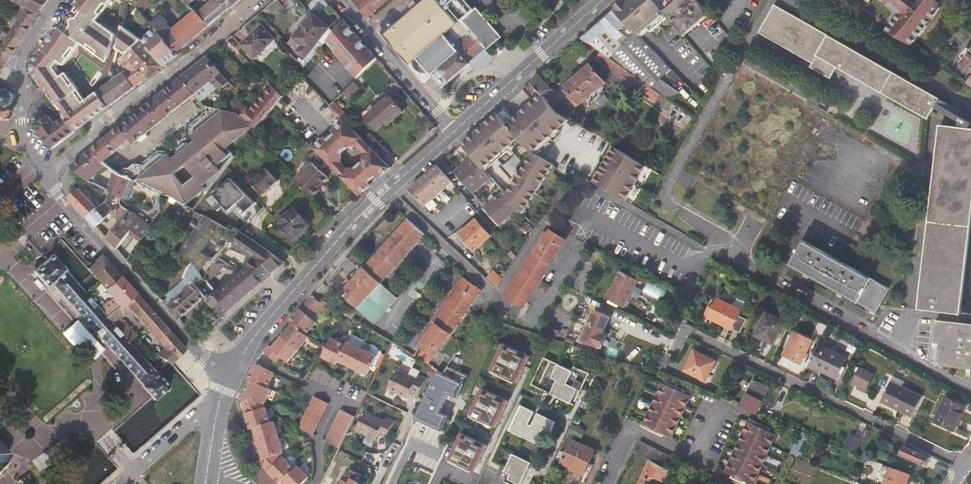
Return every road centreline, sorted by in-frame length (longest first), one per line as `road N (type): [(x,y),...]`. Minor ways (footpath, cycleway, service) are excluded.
road 1 (residential): [(232,372),(333,246),(453,133)]
road 2 (unclassified): [(47,176),(260,0)]
road 3 (unclassified): [(232,372),(206,361),(47,176)]
road 4 (residential): [(453,133),(604,0)]
road 5 (residential): [(47,176),(24,144),(21,65),(60,0)]
road 6 (residential): [(607,483),(631,434),(697,457),(719,408)]
road 7 (unclassified): [(341,0),(453,133)]
road 8 (unclassified): [(122,483),(219,401)]

